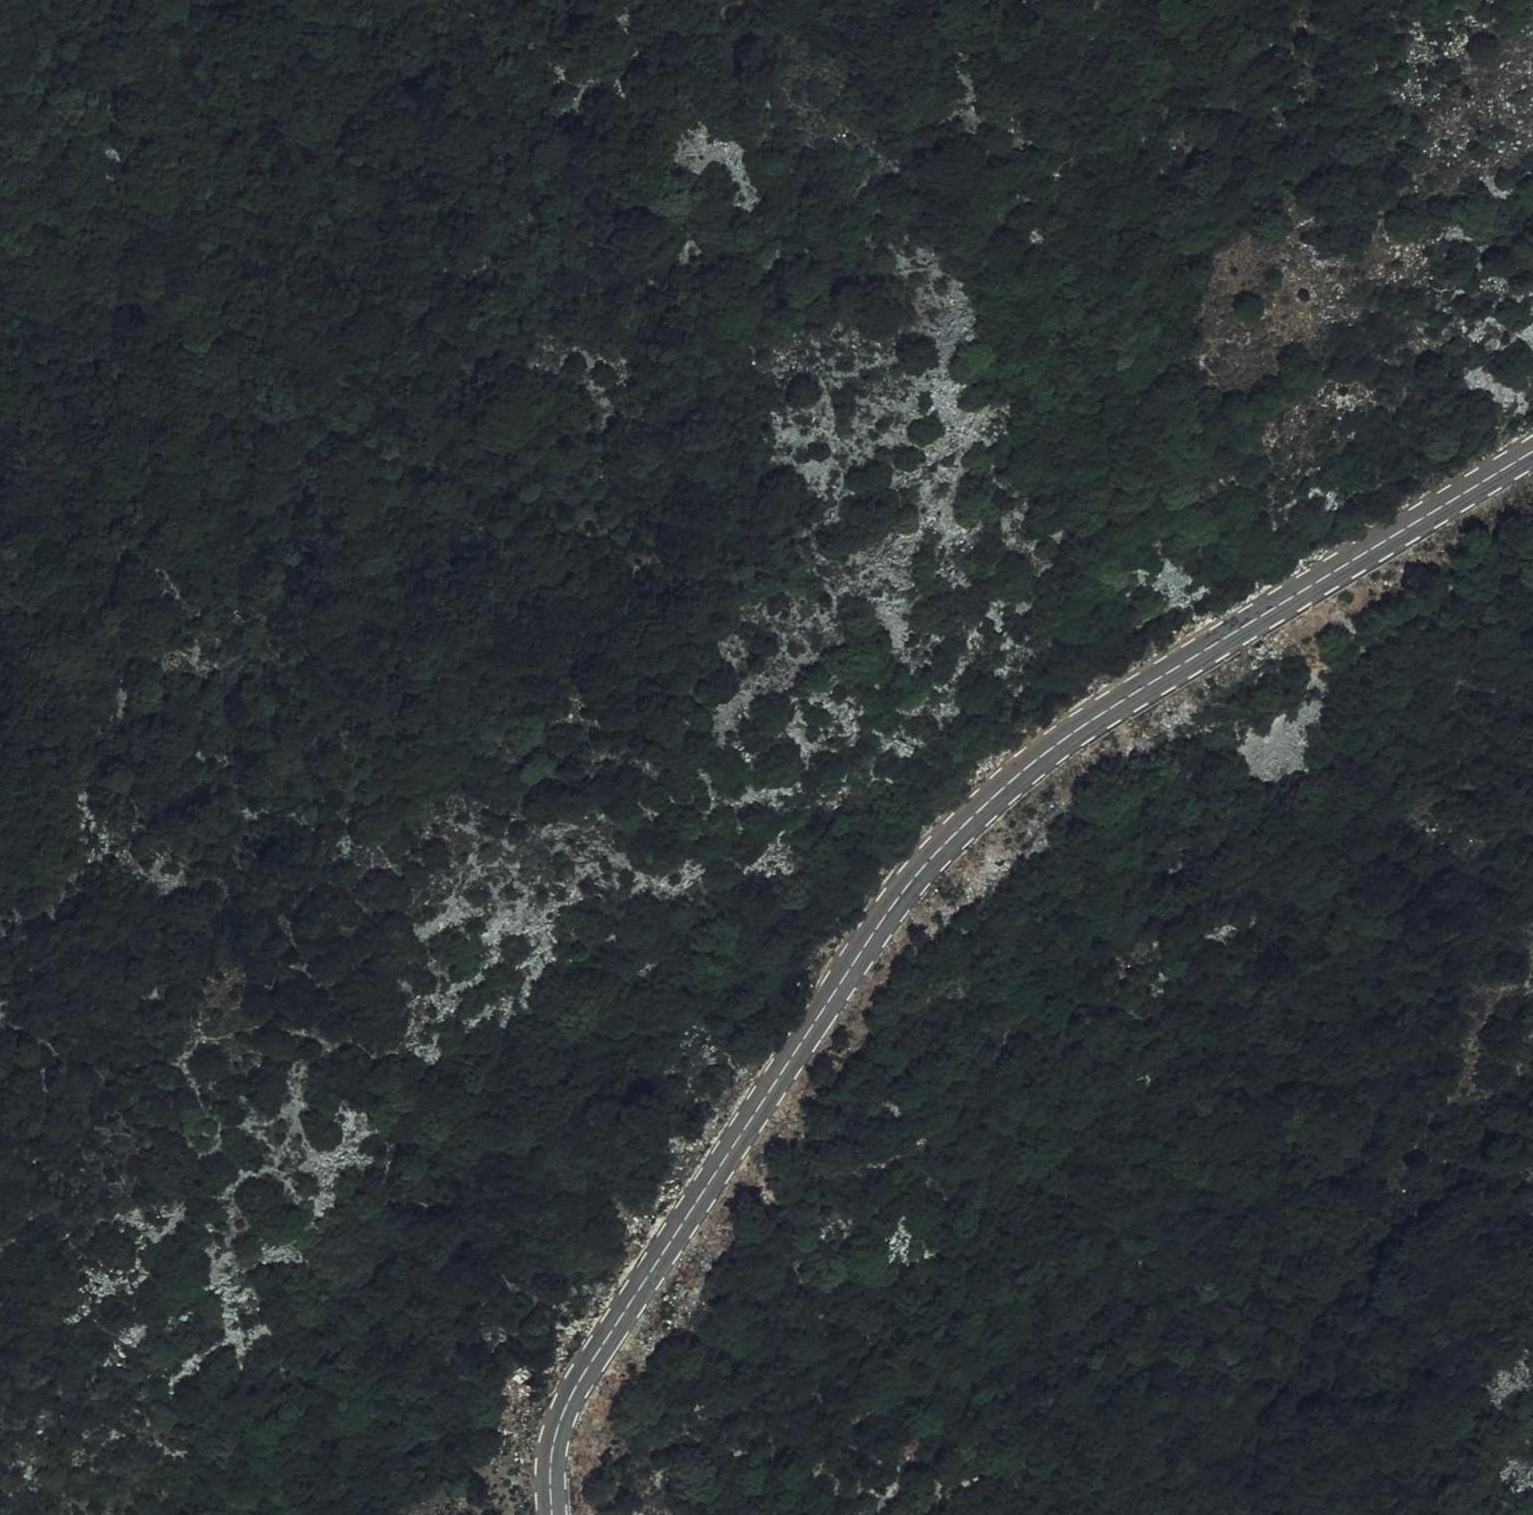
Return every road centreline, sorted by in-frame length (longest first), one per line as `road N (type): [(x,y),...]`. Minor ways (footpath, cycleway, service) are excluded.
road 1 (tertiary): [(1532,453),(1063,741),(911,881),(592,1360),(559,1427),(557,1514)]

